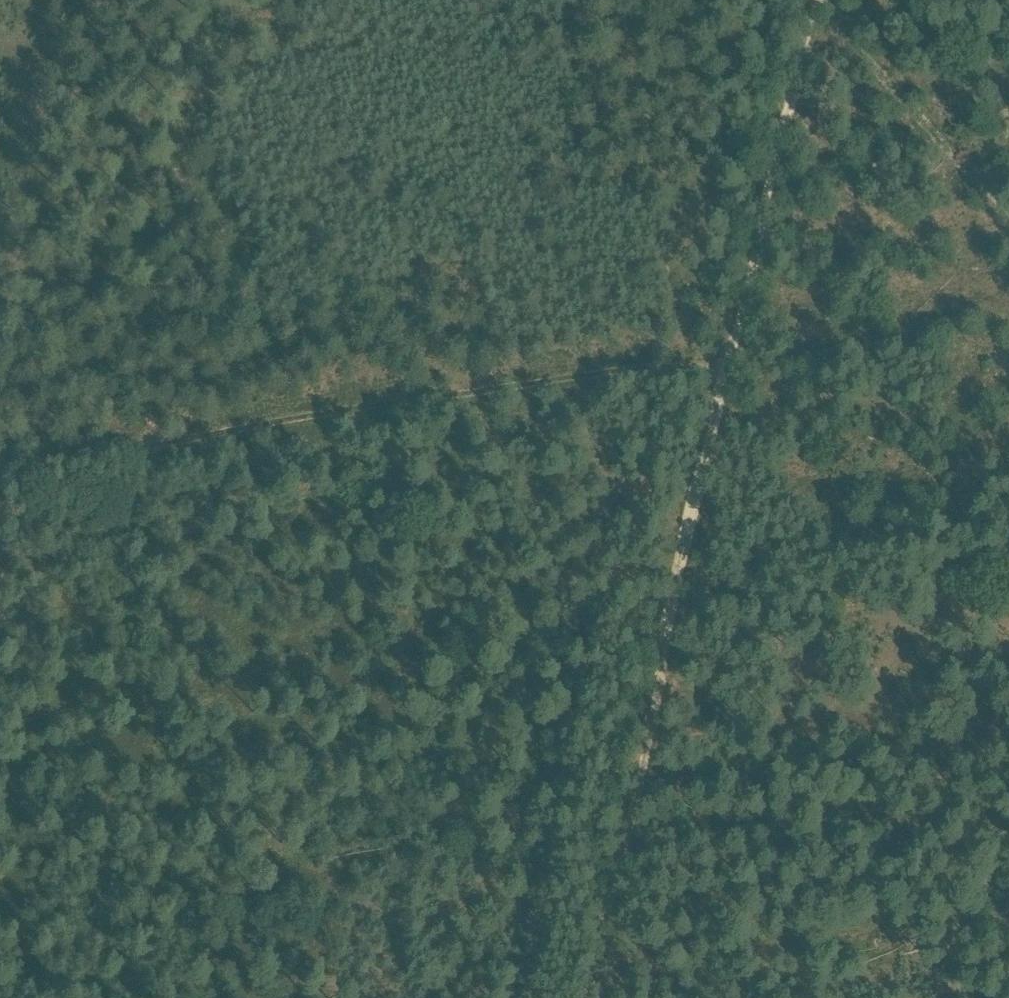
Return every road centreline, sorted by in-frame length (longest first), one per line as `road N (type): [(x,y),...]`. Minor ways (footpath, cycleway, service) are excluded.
road 1 (track): [(588,997),(679,539),(802,0)]
road 2 (track): [(0,465),(719,367)]

